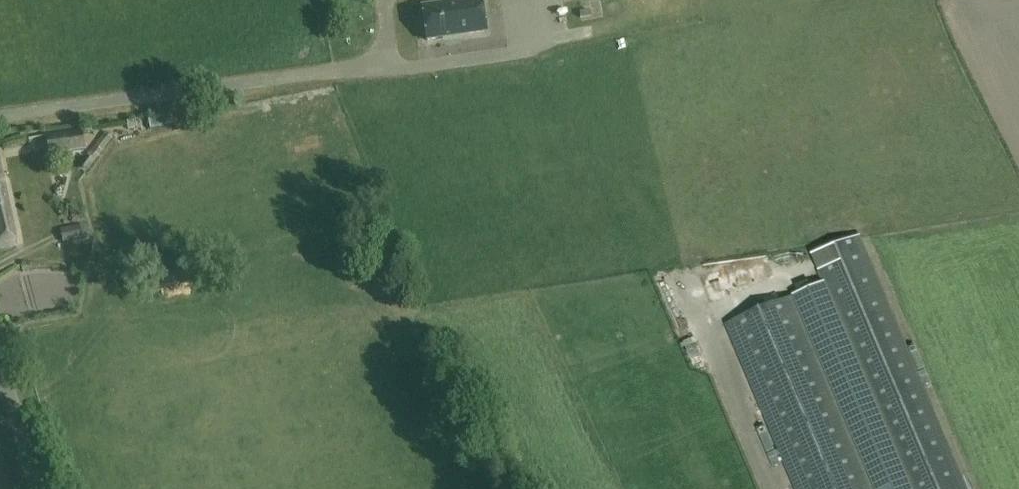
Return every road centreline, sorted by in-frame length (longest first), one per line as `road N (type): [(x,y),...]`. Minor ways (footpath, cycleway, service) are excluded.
road 1 (unclassified): [(334,72),(0,114)]
road 2 (unclassified): [(38,488),(0,370)]

